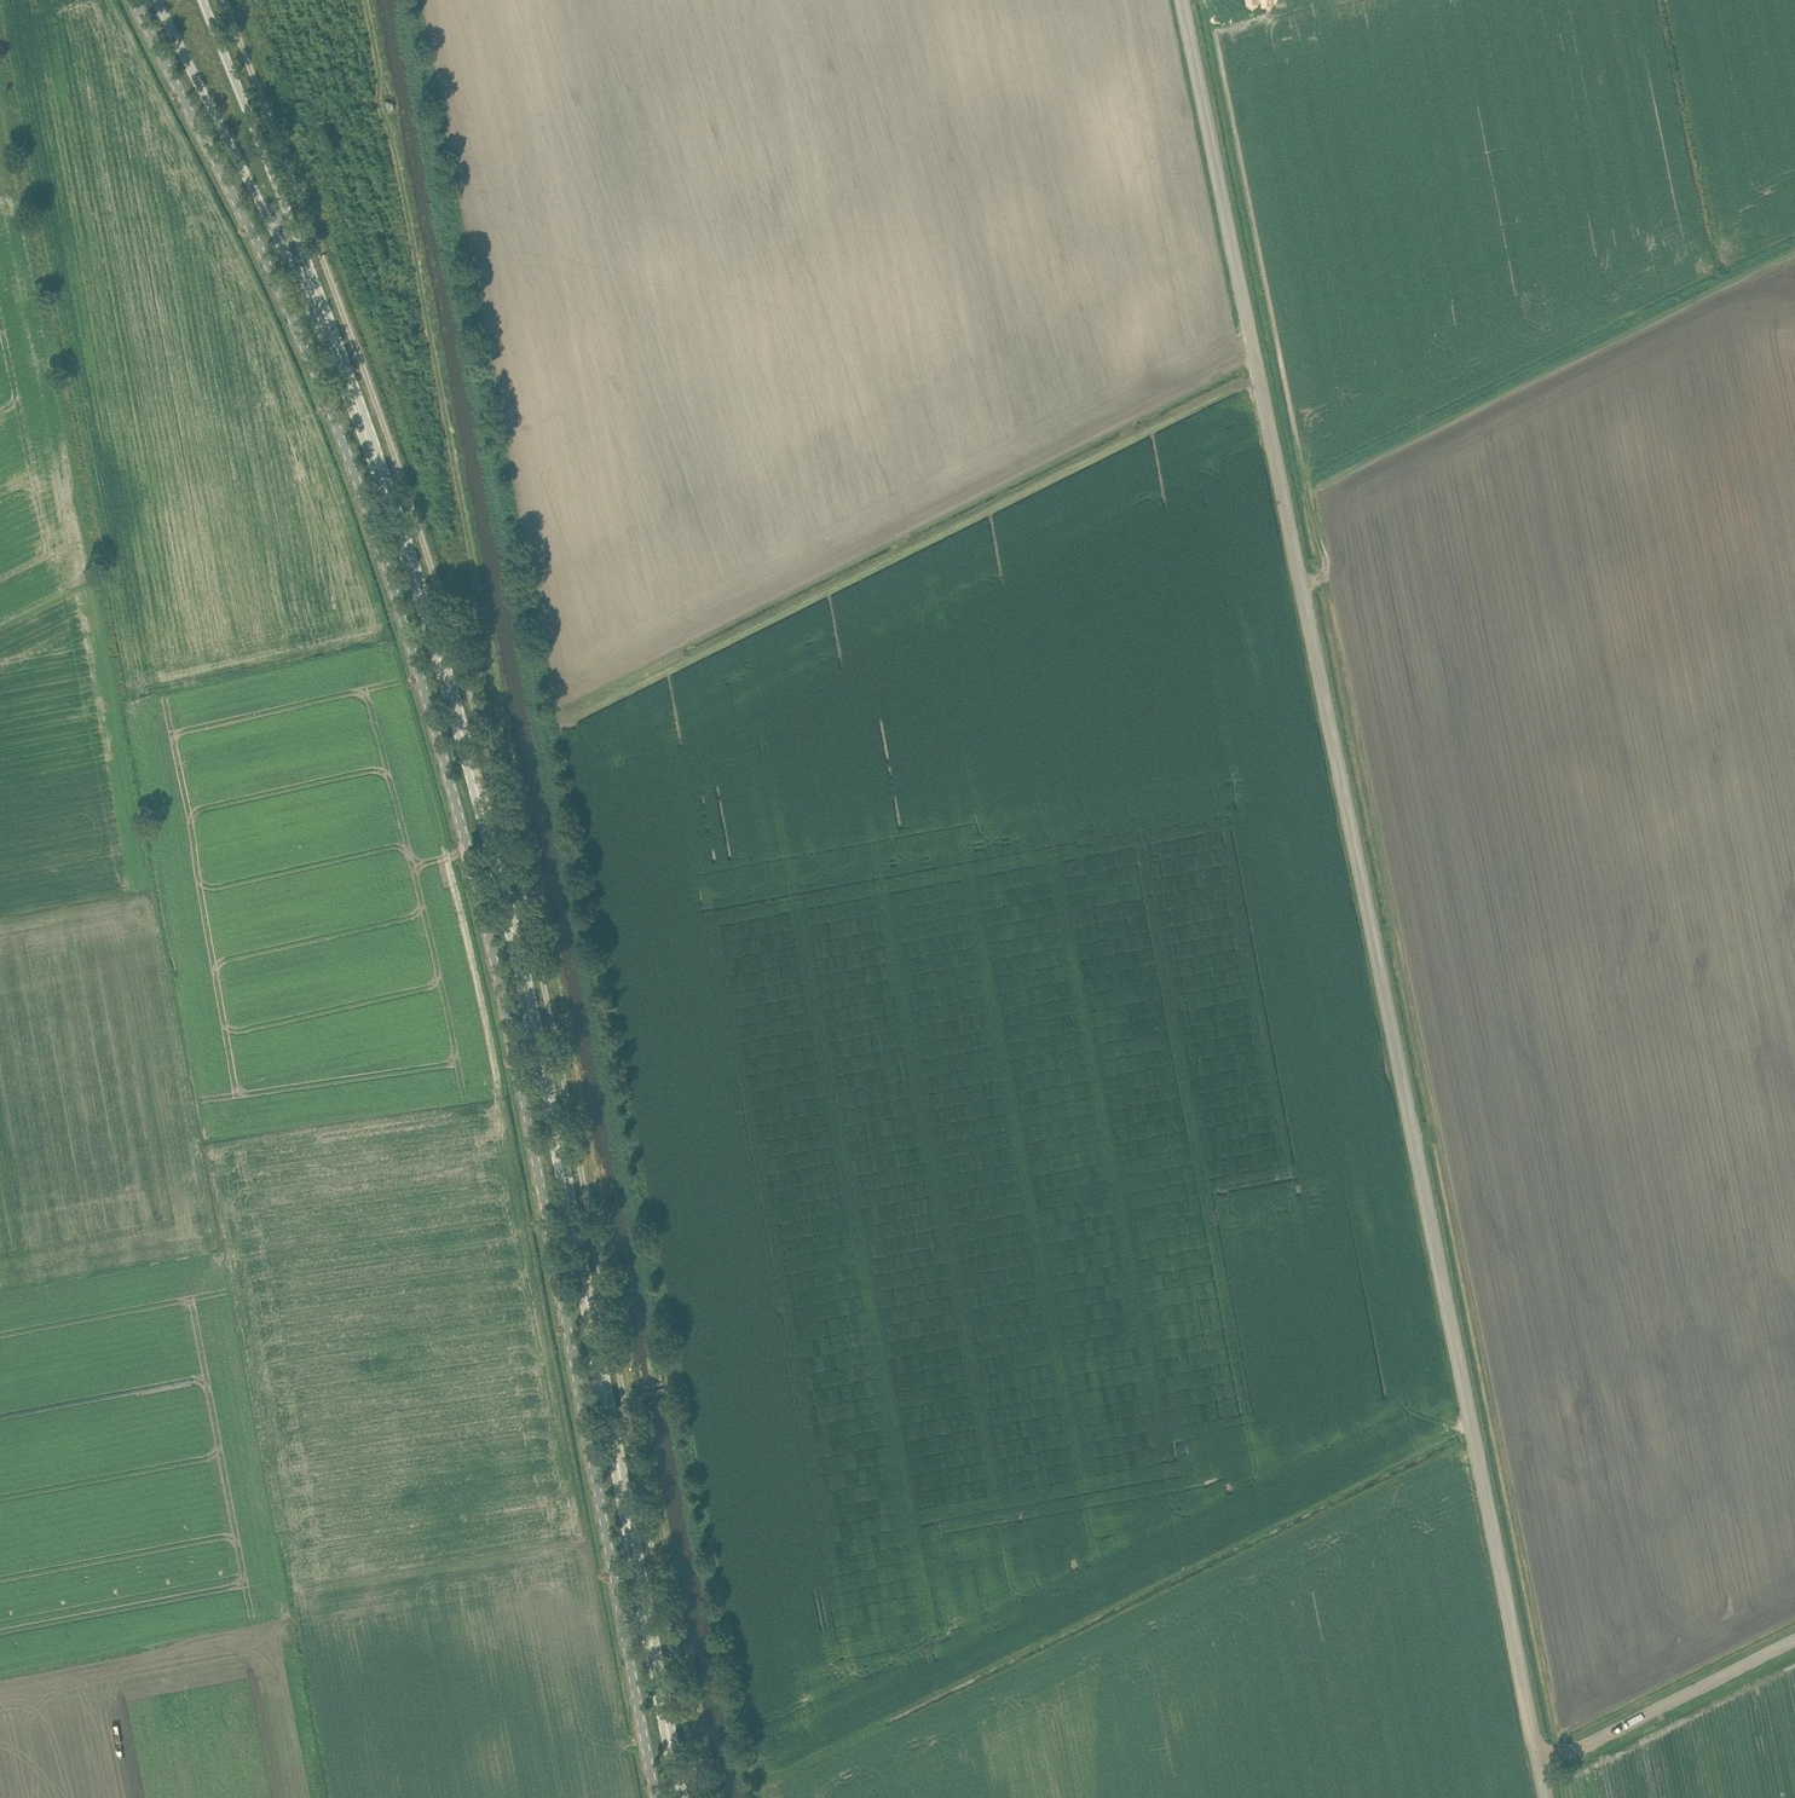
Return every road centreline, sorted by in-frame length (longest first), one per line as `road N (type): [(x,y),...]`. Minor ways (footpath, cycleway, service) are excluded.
road 1 (unclassified): [(658,1797),(538,1150),(433,709),(330,404),(137,0)]
road 2 (track): [(1546,1797),(1182,0)]
road 3 (primary): [(680,1797),(542,1061),(476,783),(418,581),(334,346)]
road 4 (primary): [(158,0),(334,346)]
road 5 (primary): [(334,346),(203,0)]
road 6 (track): [(1539,1762),(1794,1637)]

